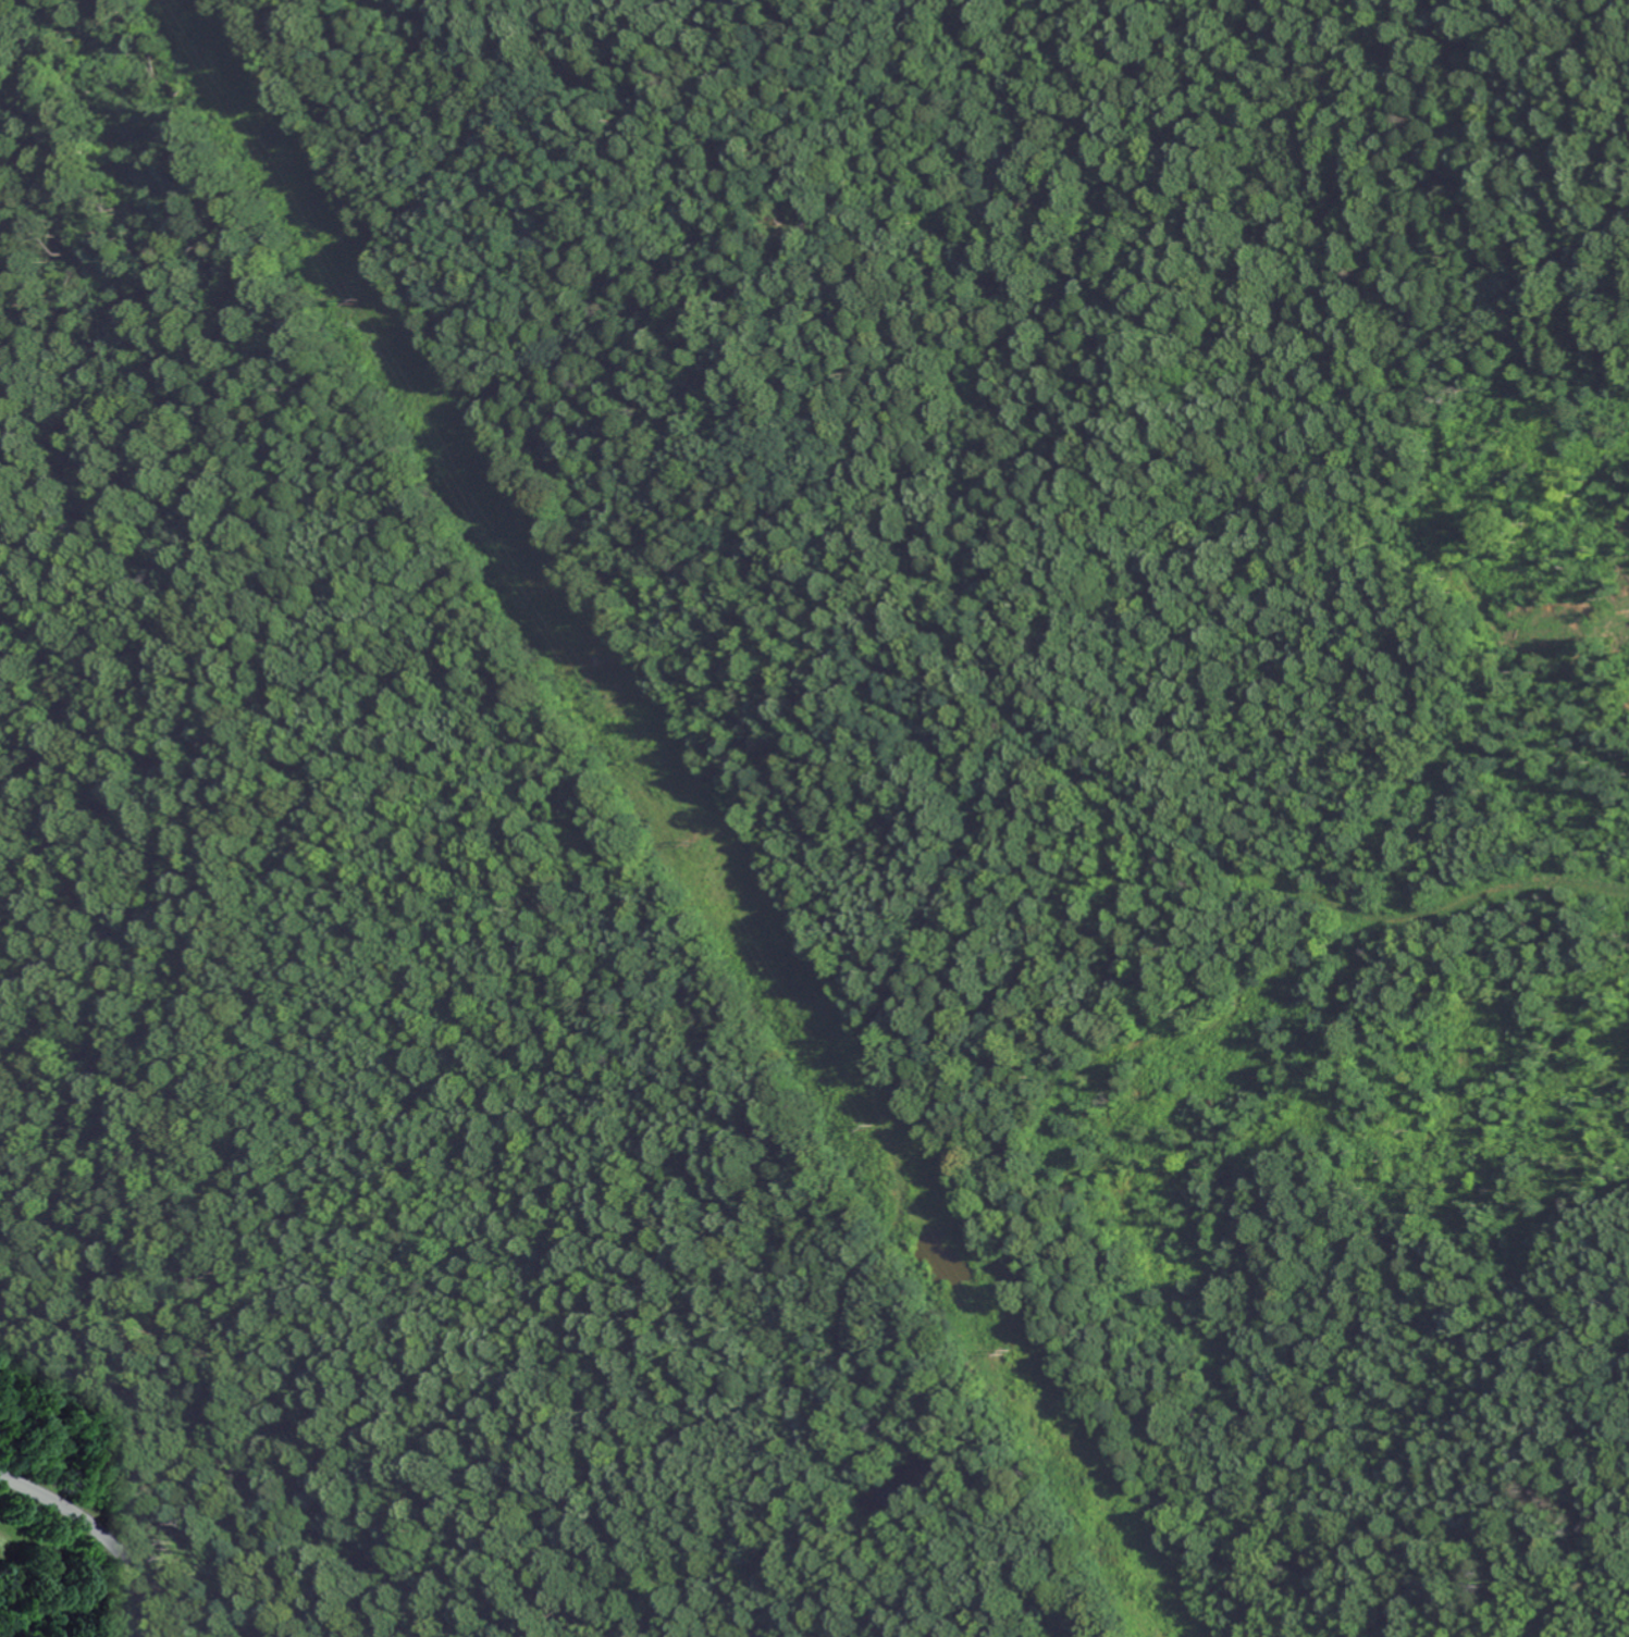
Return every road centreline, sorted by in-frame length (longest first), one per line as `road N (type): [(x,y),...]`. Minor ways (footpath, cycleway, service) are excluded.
road 1 (residential): [(160,1636),(113,1551),(64,1511),(0,1478)]

